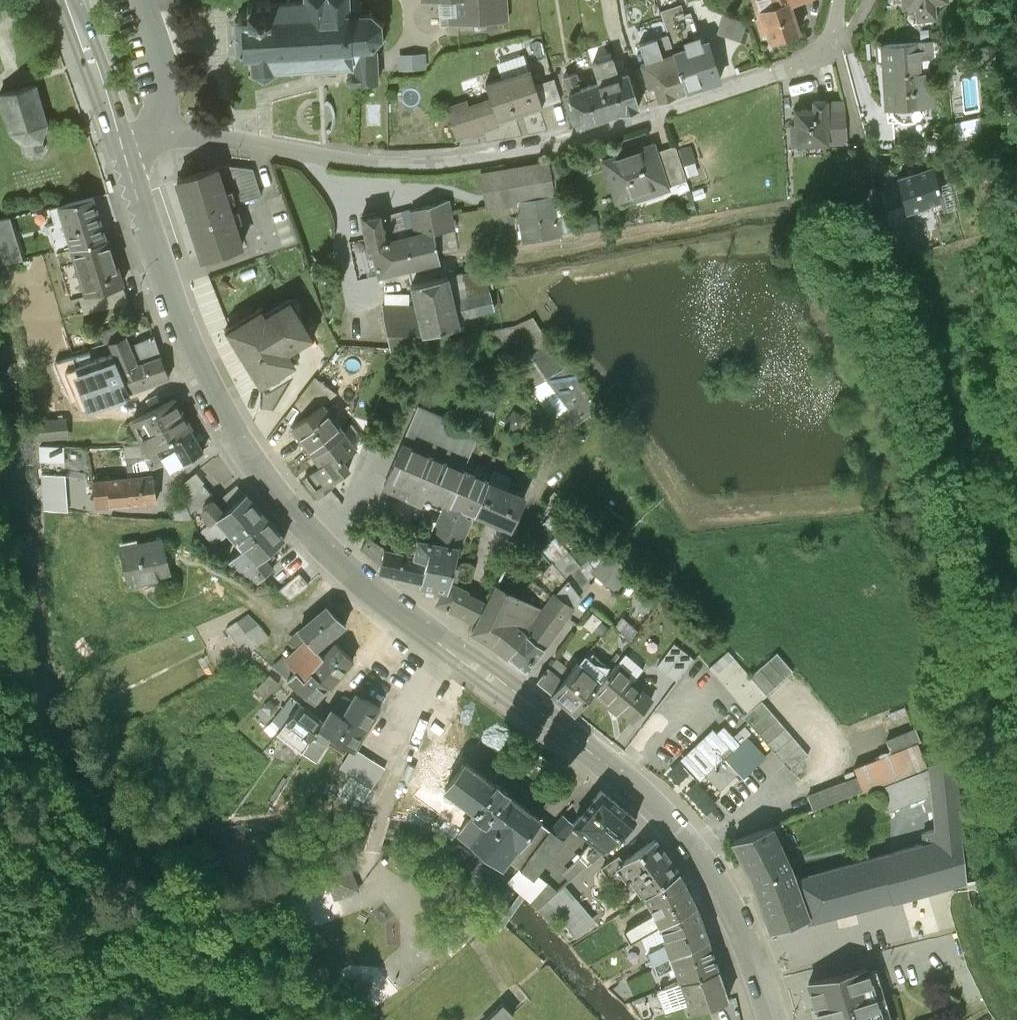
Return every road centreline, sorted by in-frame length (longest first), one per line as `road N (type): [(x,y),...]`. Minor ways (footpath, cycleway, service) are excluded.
road 1 (secondary): [(120,140),(204,378),(293,517),(347,572),(466,652),(673,823),(737,912),(775,1019)]
road 2 (residential): [(838,0),(835,38),(809,63),(510,155),(374,163),(154,132),(120,140)]
road 3 (secondary): [(65,0),(120,140)]

